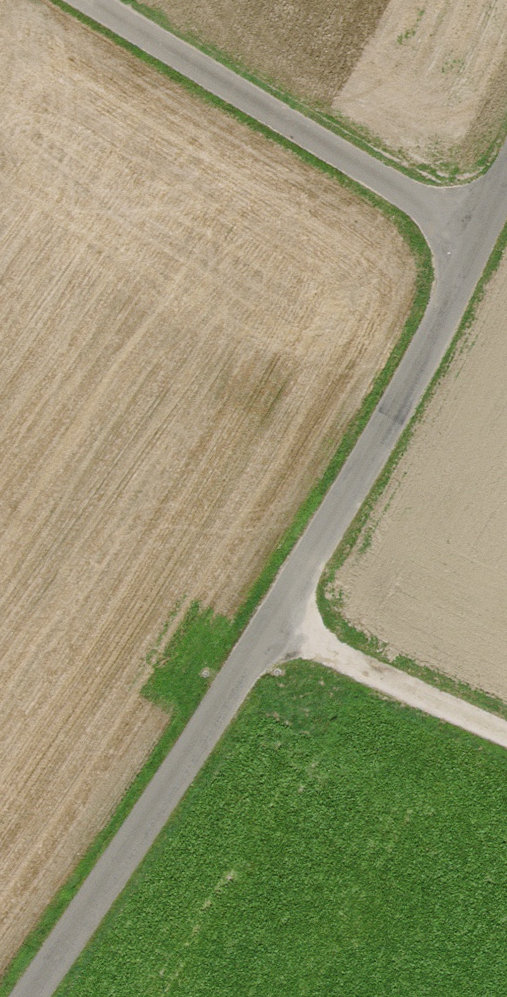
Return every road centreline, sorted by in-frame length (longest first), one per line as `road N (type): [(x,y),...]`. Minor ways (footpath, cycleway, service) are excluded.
road 1 (unclassified): [(483,207),(296,598),(30,996)]
road 2 (unclassified): [(483,207),(137,0)]
road 3 (track): [(296,598),(506,699)]

